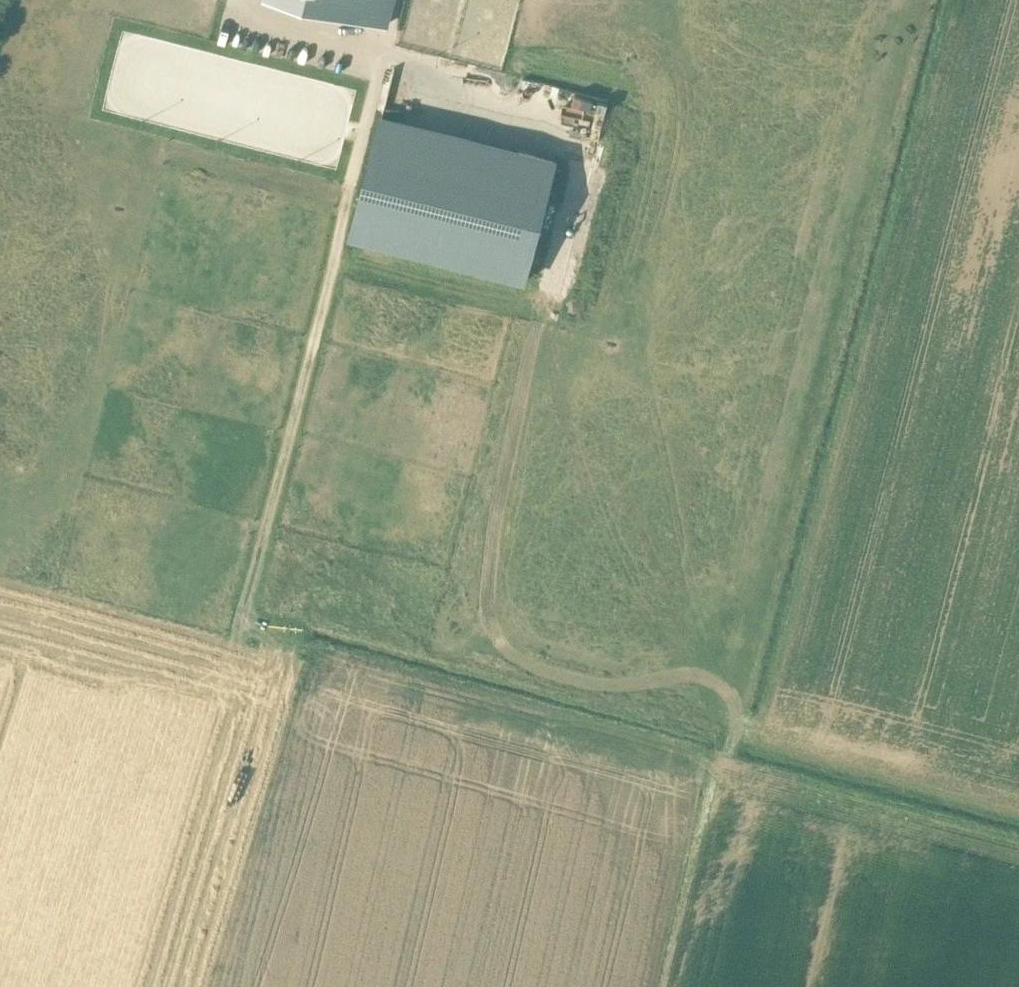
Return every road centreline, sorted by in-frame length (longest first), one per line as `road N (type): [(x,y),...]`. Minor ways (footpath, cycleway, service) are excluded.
road 1 (track): [(387,52),(240,629)]

